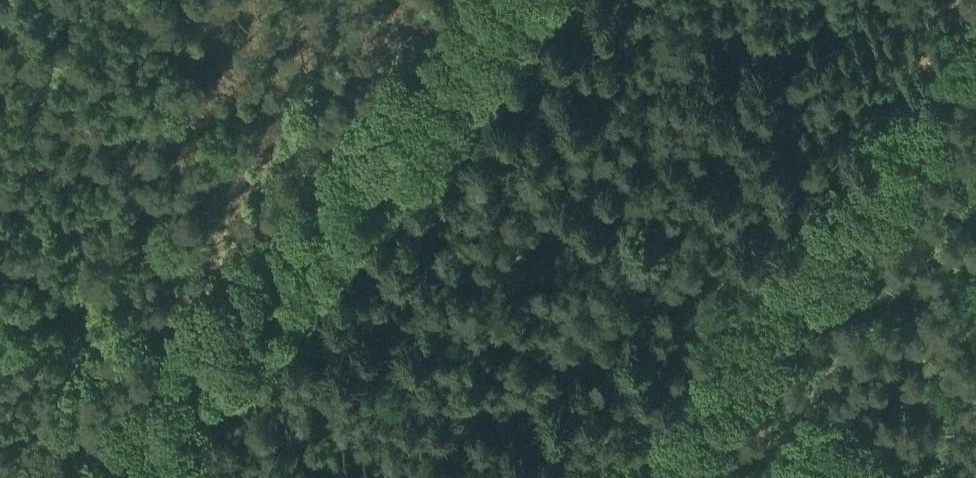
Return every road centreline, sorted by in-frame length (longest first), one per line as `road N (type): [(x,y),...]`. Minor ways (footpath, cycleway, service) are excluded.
road 1 (track): [(453,0),(59,477)]
road 2 (track): [(629,477),(975,57)]

